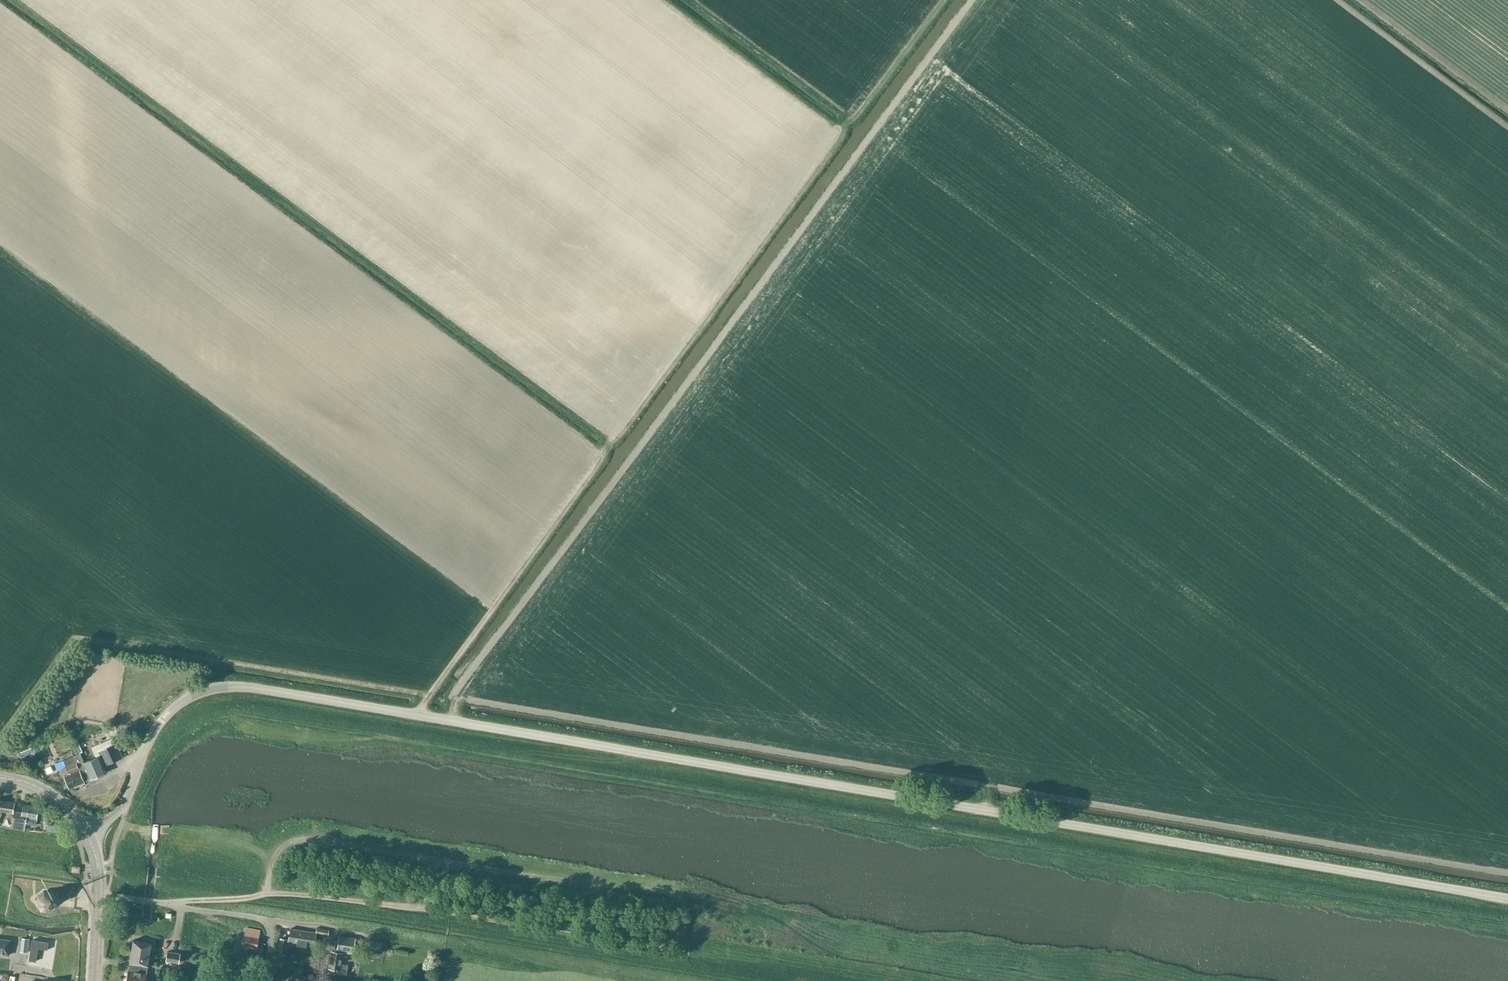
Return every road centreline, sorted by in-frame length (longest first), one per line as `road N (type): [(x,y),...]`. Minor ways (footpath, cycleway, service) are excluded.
road 1 (tertiary): [(1507,897),(238,686),(189,697),(160,721),(124,803)]
road 2 (unclassified): [(323,927),(97,895)]

